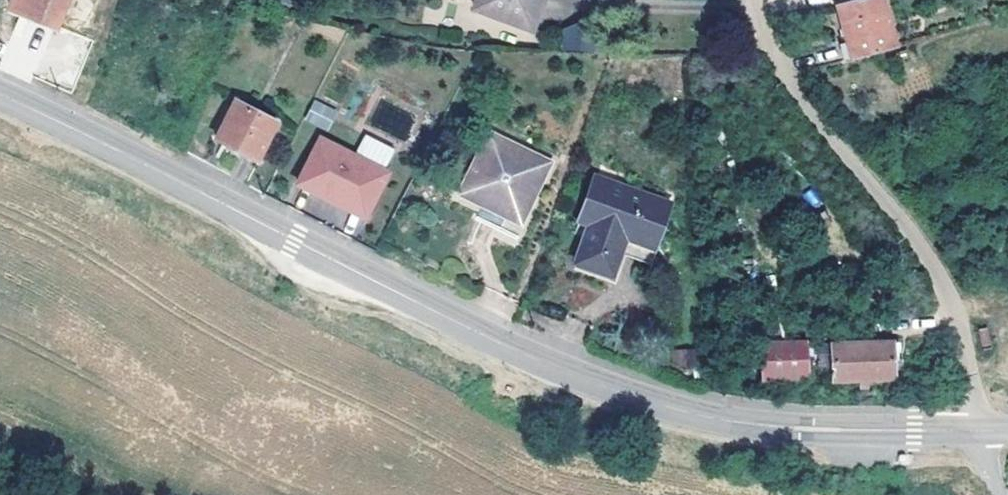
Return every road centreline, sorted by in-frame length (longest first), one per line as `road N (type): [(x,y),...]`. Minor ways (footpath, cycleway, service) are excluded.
road 1 (tertiary): [(0,94),(531,358),(673,410),(796,430),(971,432)]
road 2 (unclassified): [(751,0),(784,86),(947,301),(971,432)]

